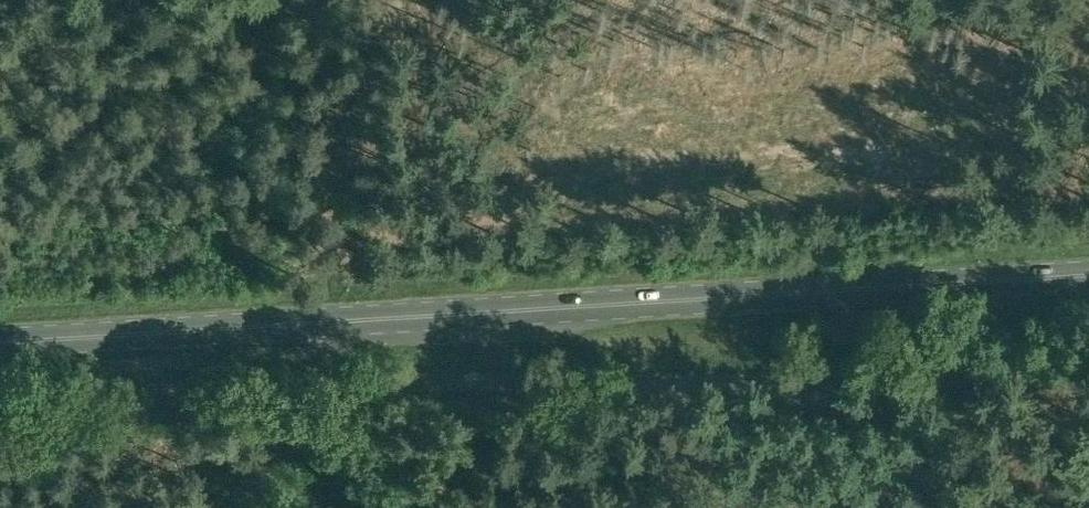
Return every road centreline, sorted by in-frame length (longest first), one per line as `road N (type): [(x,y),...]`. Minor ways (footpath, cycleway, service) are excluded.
road 1 (primary): [(408,319),(1088,276)]
road 2 (unclassified): [(409,392),(1088,357)]
road 3 (unclassified): [(0,414),(409,392)]
road 4 (primary): [(0,343),(408,319)]

